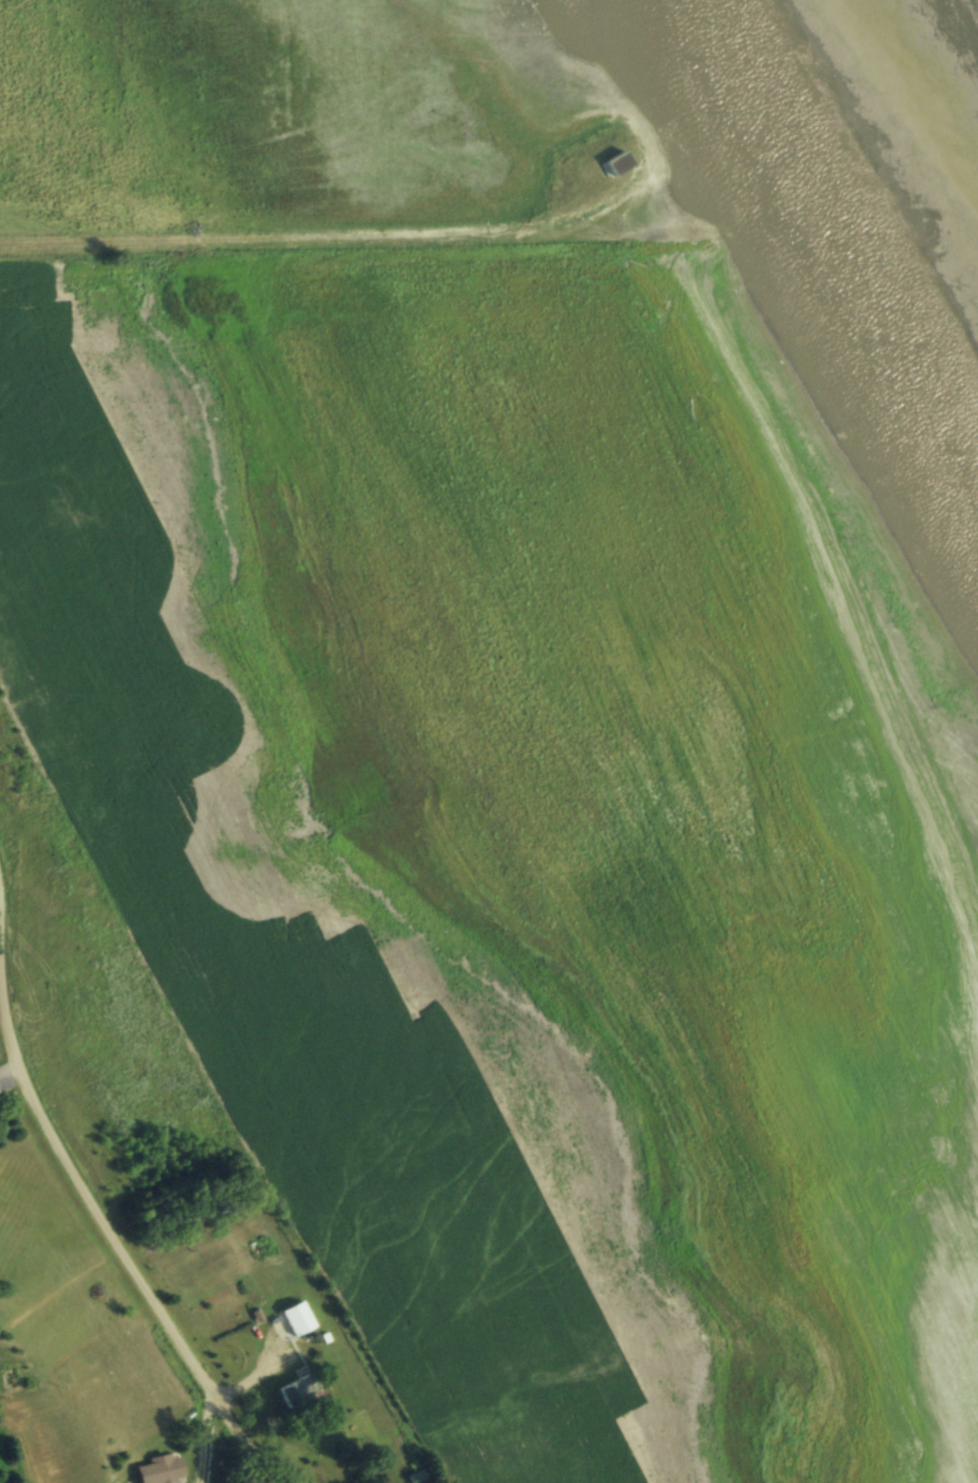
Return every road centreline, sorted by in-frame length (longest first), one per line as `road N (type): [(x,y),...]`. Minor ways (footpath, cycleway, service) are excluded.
road 1 (residential): [(0,918),(11,1038),(38,1112),(92,1211),(201,1376),(237,1428),(293,1482)]
road 2 (residential): [(0,257),(503,238),(594,198)]

